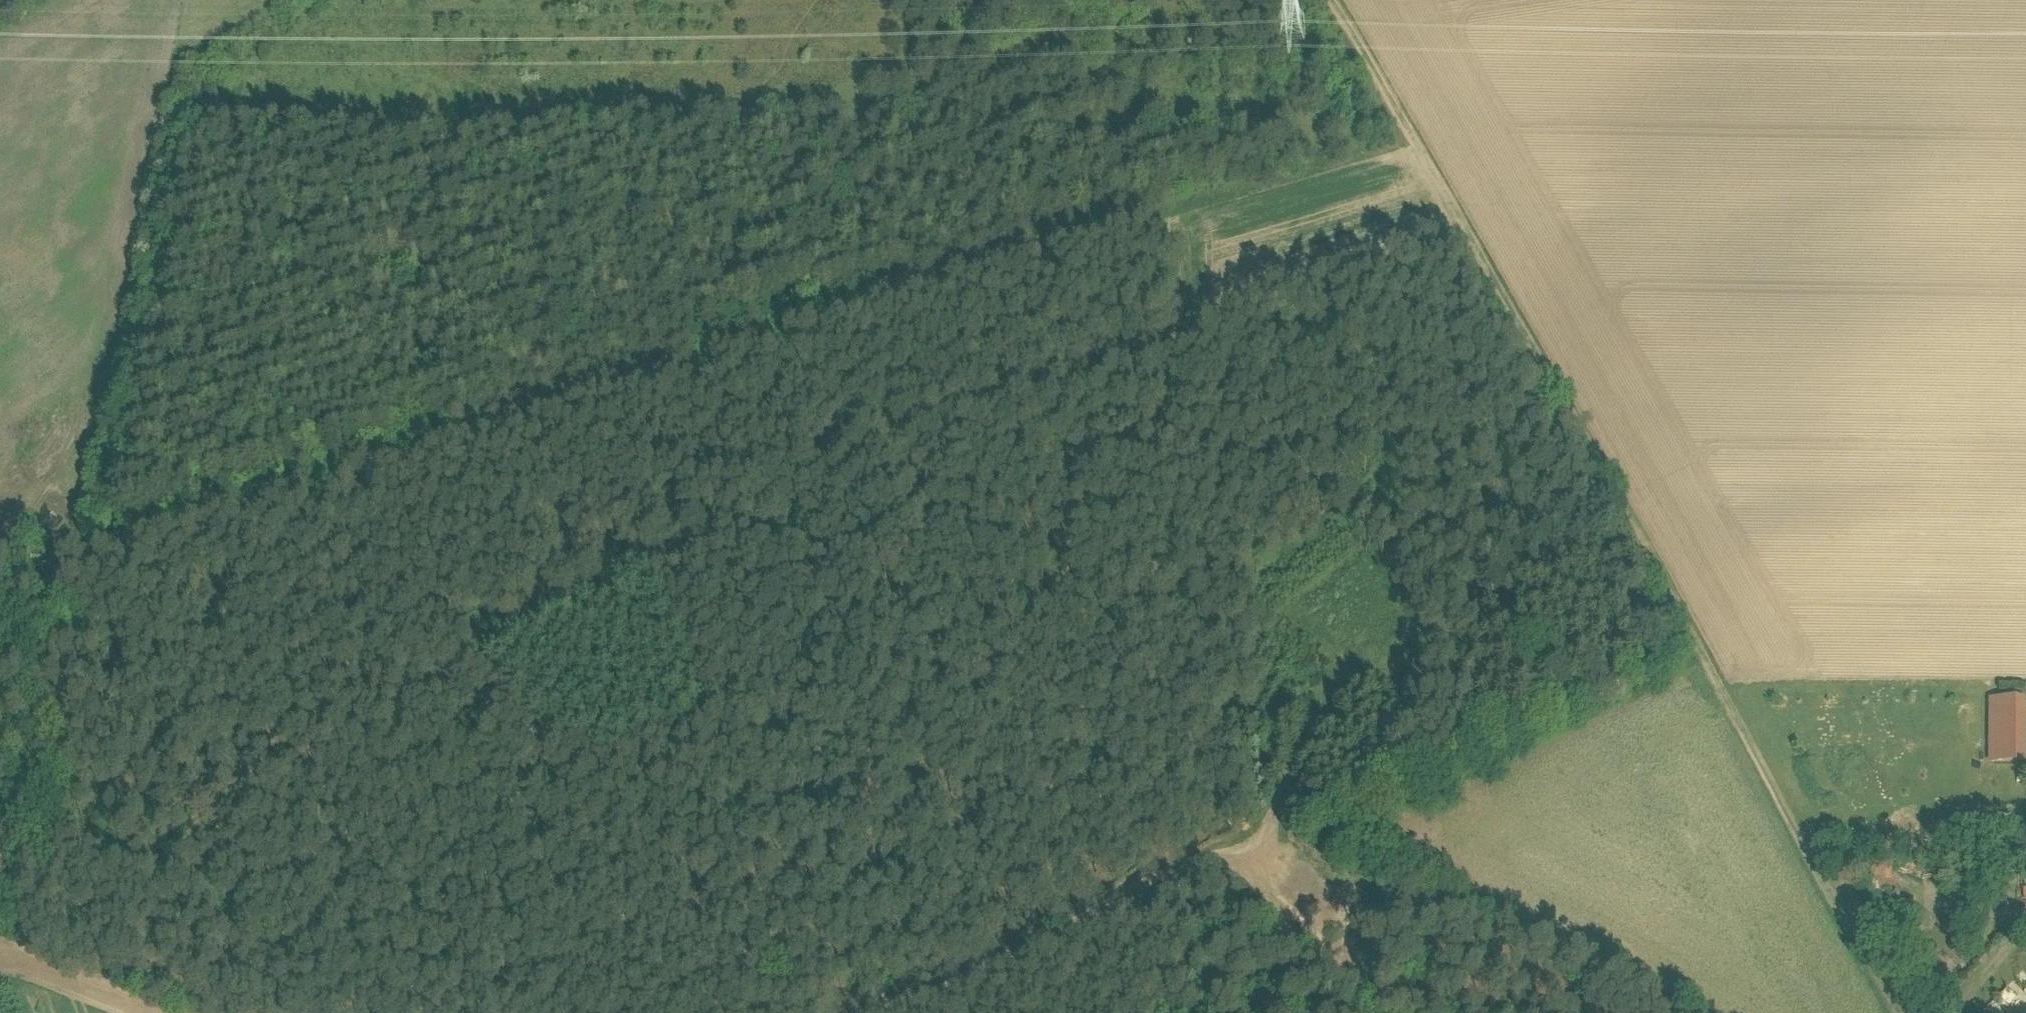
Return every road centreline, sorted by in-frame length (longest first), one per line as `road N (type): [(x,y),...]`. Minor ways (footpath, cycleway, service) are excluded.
road 1 (residential): [(1896,1012),(1330,0)]
road 2 (track): [(889,1012),(938,1006),(1040,961),(1068,938),(1123,918),(1184,879),(1220,866),(1297,804),(1345,682),(1371,664),(1440,652)]
road 3 (track): [(0,956),(162,1012)]

